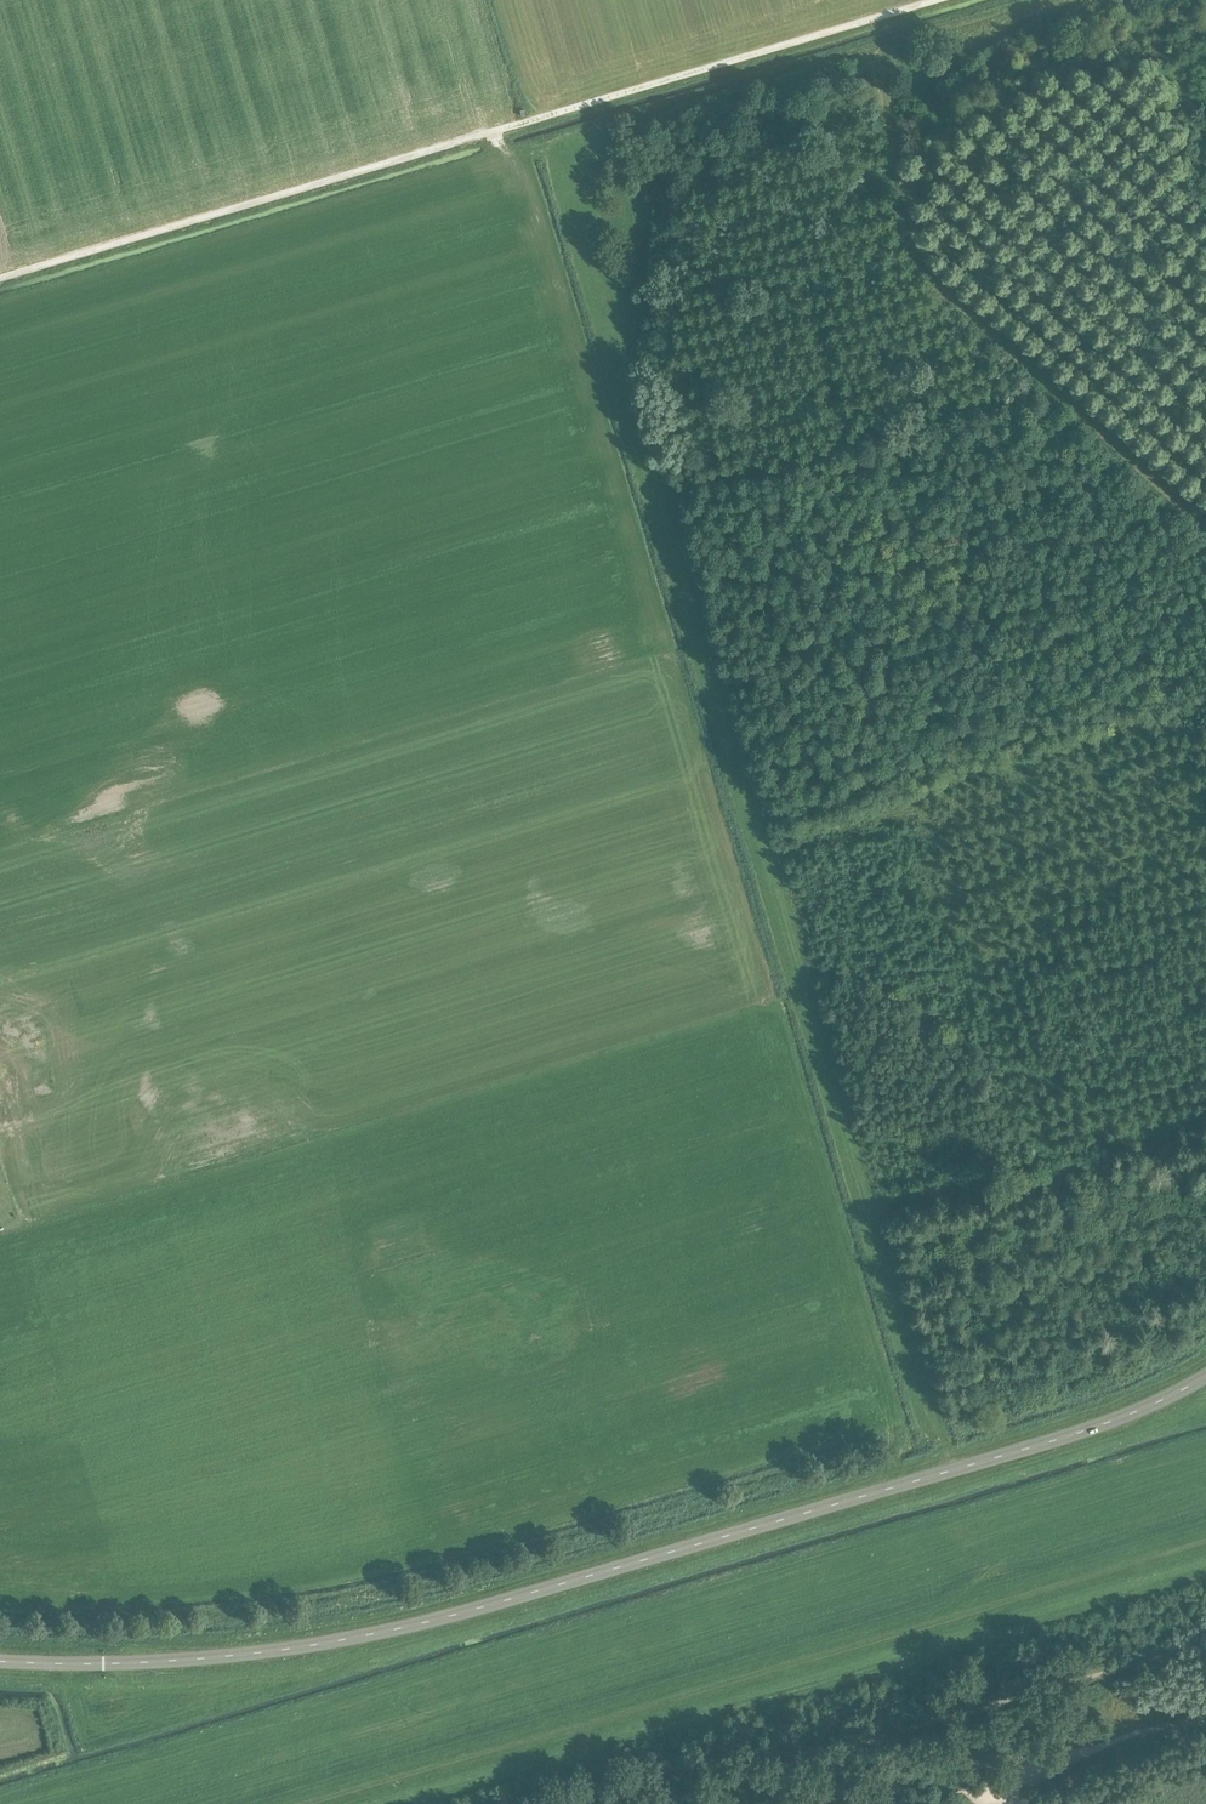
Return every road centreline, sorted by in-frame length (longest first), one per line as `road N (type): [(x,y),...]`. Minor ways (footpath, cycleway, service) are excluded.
road 1 (unclassified): [(0,1660),(128,1663),(253,1654),(445,1620),(1096,1430),(1205,1377)]

